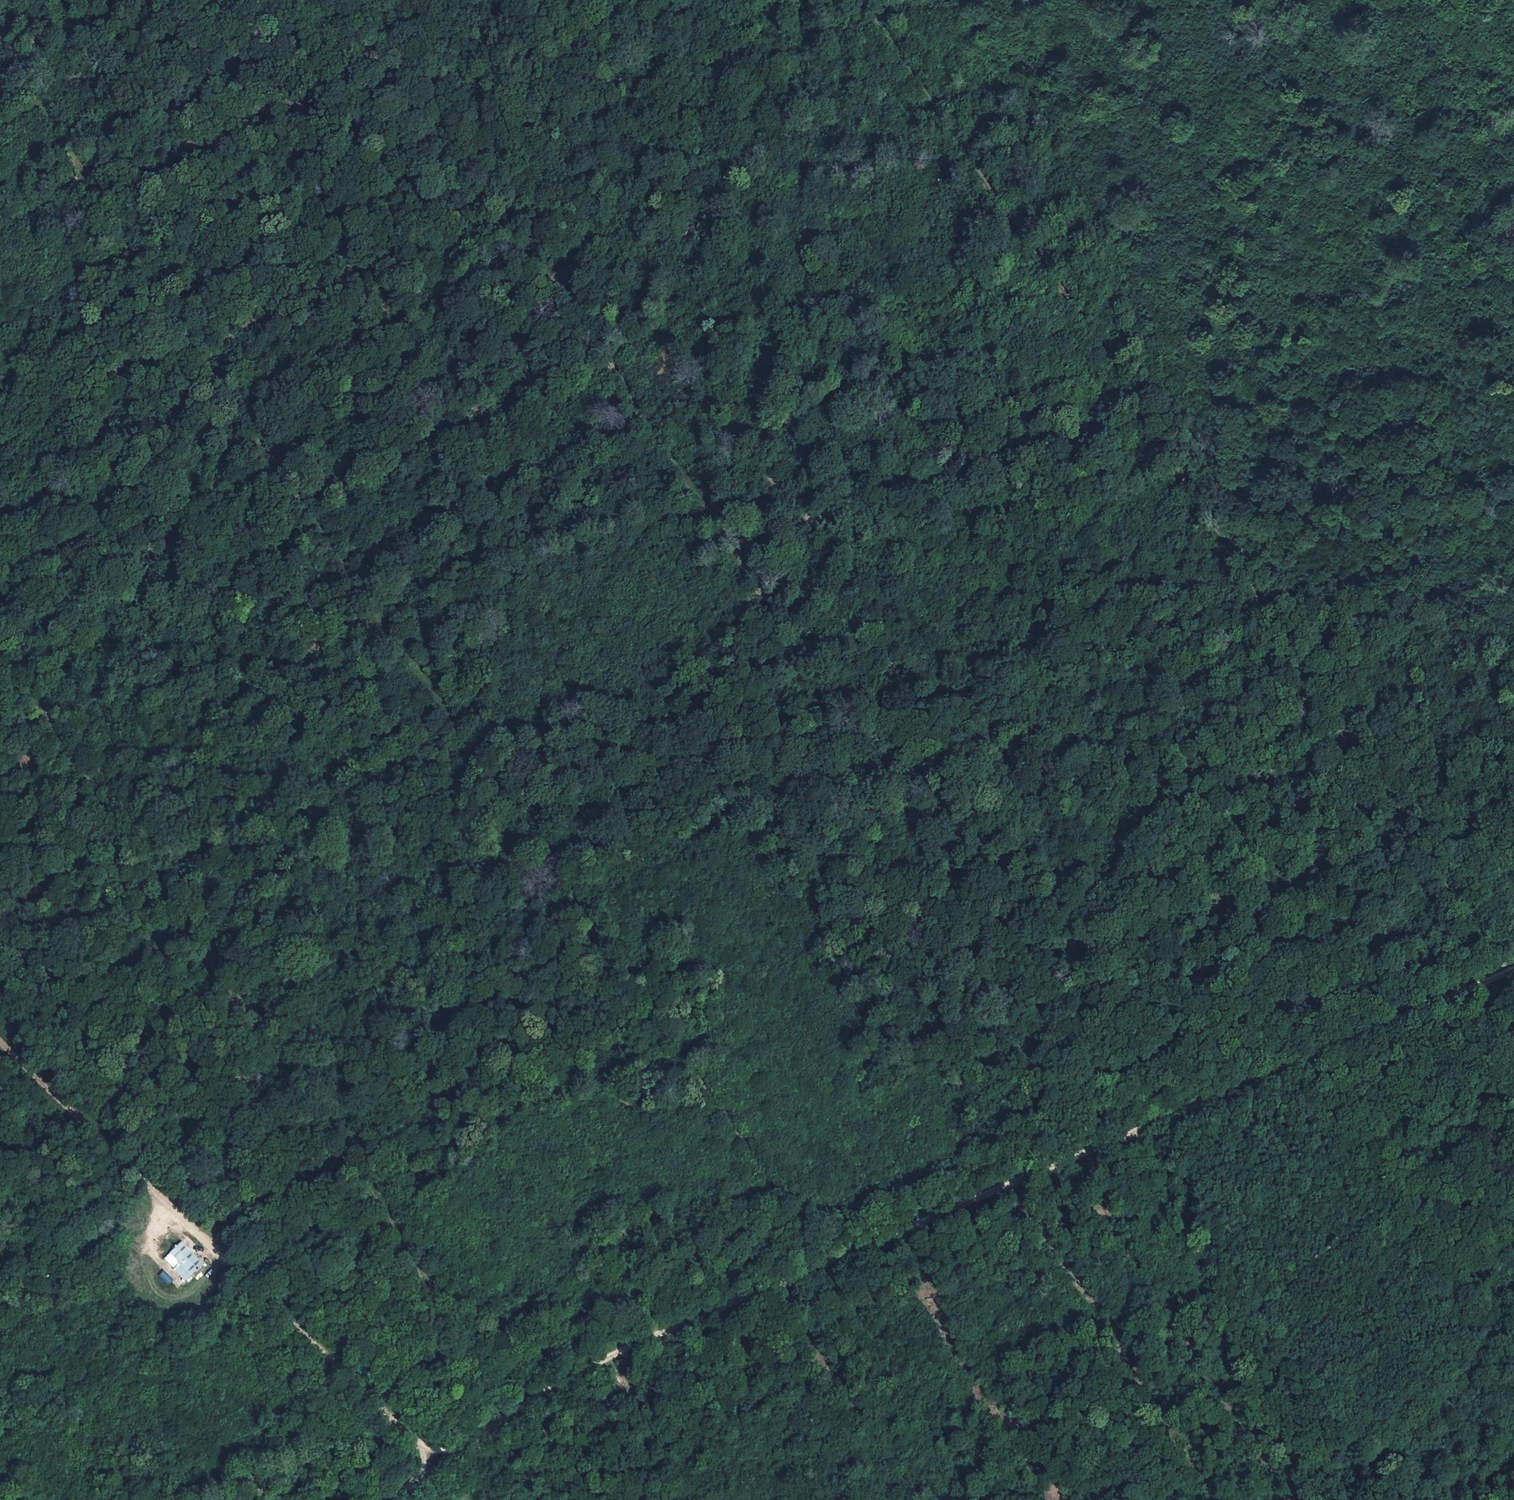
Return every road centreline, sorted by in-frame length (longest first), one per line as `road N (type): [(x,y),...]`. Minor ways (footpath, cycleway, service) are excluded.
road 1 (track): [(1149,1130),(565,1391),(443,1464)]
road 2 (track): [(0,1038),(443,1464)]
road 3 (track): [(1513,971),(1149,1130)]

